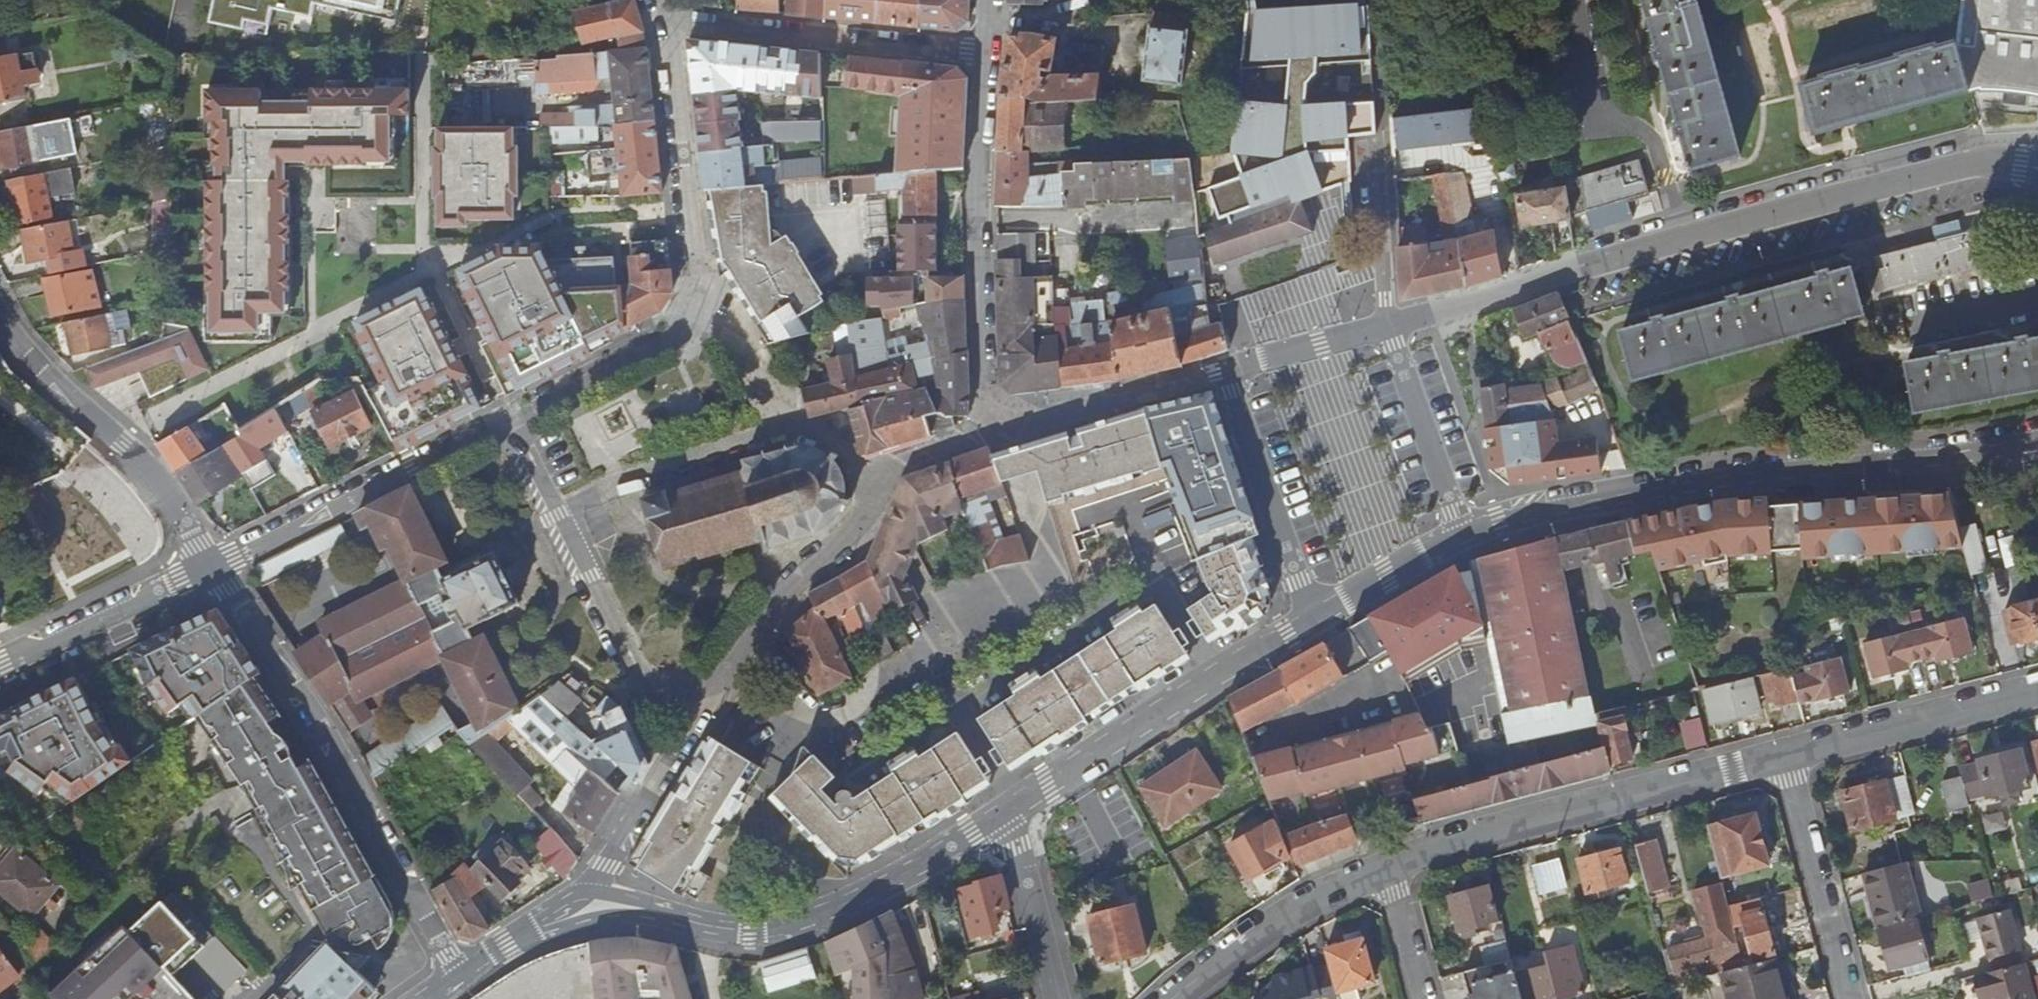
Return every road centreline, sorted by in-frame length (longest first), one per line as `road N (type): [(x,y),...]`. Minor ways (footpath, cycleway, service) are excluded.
road 1 (residential): [(2037,443),(1685,483),(1499,519),(1464,535)]
road 2 (residential): [(458,977),(406,888),(392,878),(314,700),(291,687),(211,564)]
road 3 (residential): [(1578,267),(1957,164),(2037,169)]
road 4 (residential): [(1004,813),(813,920),(766,934),(610,909),(573,911)]
road 5 (residential): [(1787,755),(1386,866)]
road 6 (residential): [(981,54),(977,441)]
road 7 (residential): [(1314,618),(1004,813)]
road 8 (unclassified): [(699,691),(640,678),(509,419)]
road 9 (residential): [(509,419),(211,564)]
road 10 (residential): [(658,19),(981,54)]
road 11 (residential): [(211,564),(156,477),(31,362),(0,321)]
road 12 (residential): [(658,19),(674,72),(697,266),(693,301)]
road 13 (residential): [(699,691),(715,683),(764,614),(863,517),(870,473)]
road 14 (residential): [(1314,618),(1229,370)]
road 15 (residential): [(977,441),(1229,370)]
road 16 (residential): [(2037,690),(1787,755)]
road 17 (residential): [(573,911),(699,691)]
road 18 (residential): [(870,473),(775,393),(732,321),(693,301)]
road 19 (residential): [(1787,755),(1851,998)]
road 20 (residential): [(1386,866),(1296,910),(1174,998)]
road 21 (residential): [(0,663),(211,564)]
road 22 (residential): [(693,301),(667,343),(509,419)]
road 23 (residential): [(1387,325),(1464,535)]
road 24 (residential): [(1387,325),(1578,267)]
road 25 (residential): [(1004,813),(1057,998)]
road 26 (residential): [(1464,535),(1314,618)]
road 27 (residential): [(1229,370),(1387,325)]
road 28 (residential): [(1386,866),(1422,998)]
road 29 (residential): [(573,911),(458,977)]

